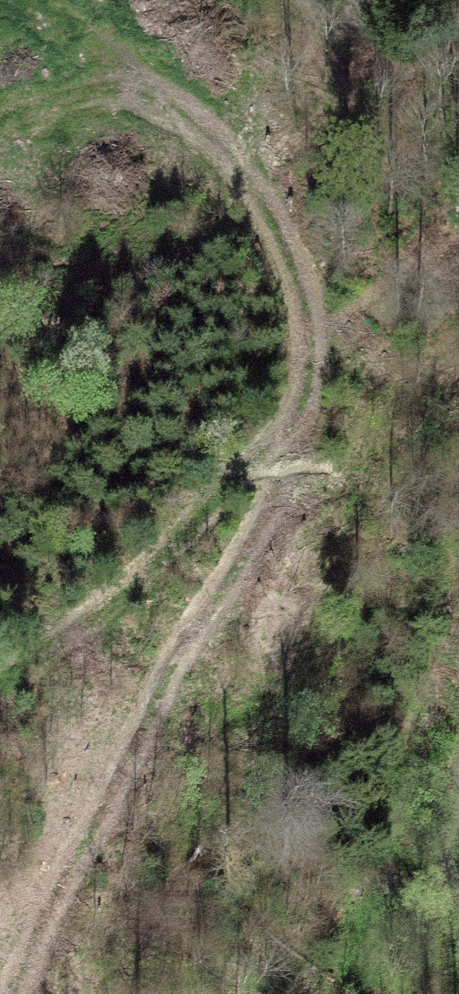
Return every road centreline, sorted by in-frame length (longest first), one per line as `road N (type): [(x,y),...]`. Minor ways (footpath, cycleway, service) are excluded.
road 1 (track): [(0,694),(146,582),(283,431),(302,395),(307,359),(302,280),(288,234),(256,179),(206,117),(44,0)]
road 2 (track): [(458,767),(447,827),(458,894)]
road 3 (track): [(335,0),(458,38)]

